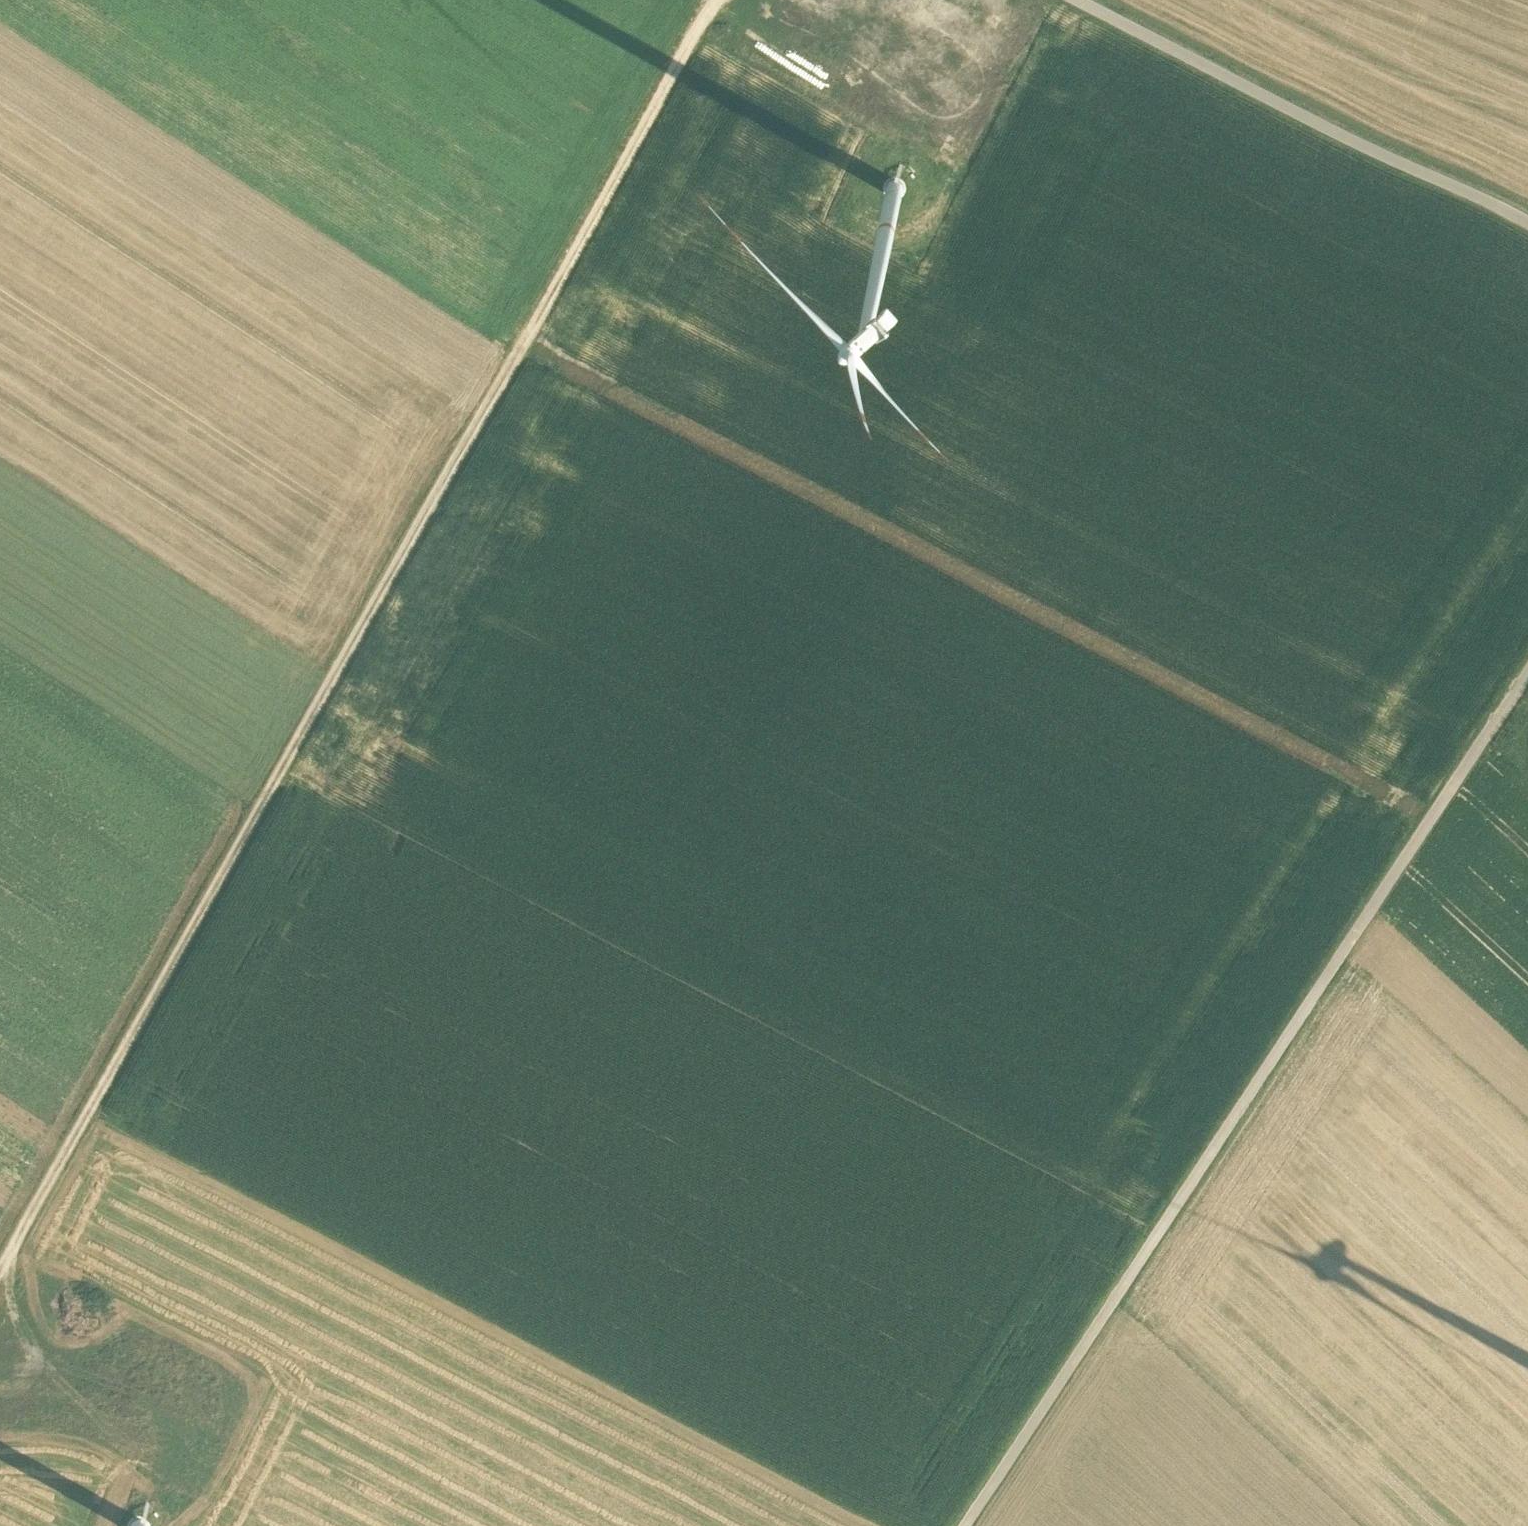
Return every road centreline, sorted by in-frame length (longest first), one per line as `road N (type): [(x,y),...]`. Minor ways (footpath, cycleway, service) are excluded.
road 1 (track): [(970,1525),(1527,678)]
road 2 (unclassified): [(1527,225),(1317,130),(1068,0)]

